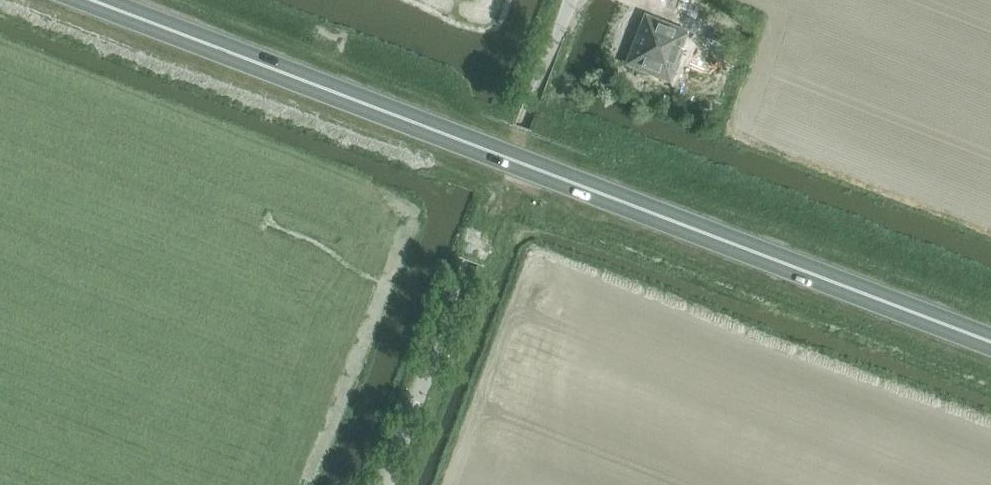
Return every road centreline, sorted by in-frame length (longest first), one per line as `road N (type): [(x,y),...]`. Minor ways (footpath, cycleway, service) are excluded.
road 1 (trunk): [(990,341),(91,0)]
road 2 (unclassified): [(389,484),(572,0)]

